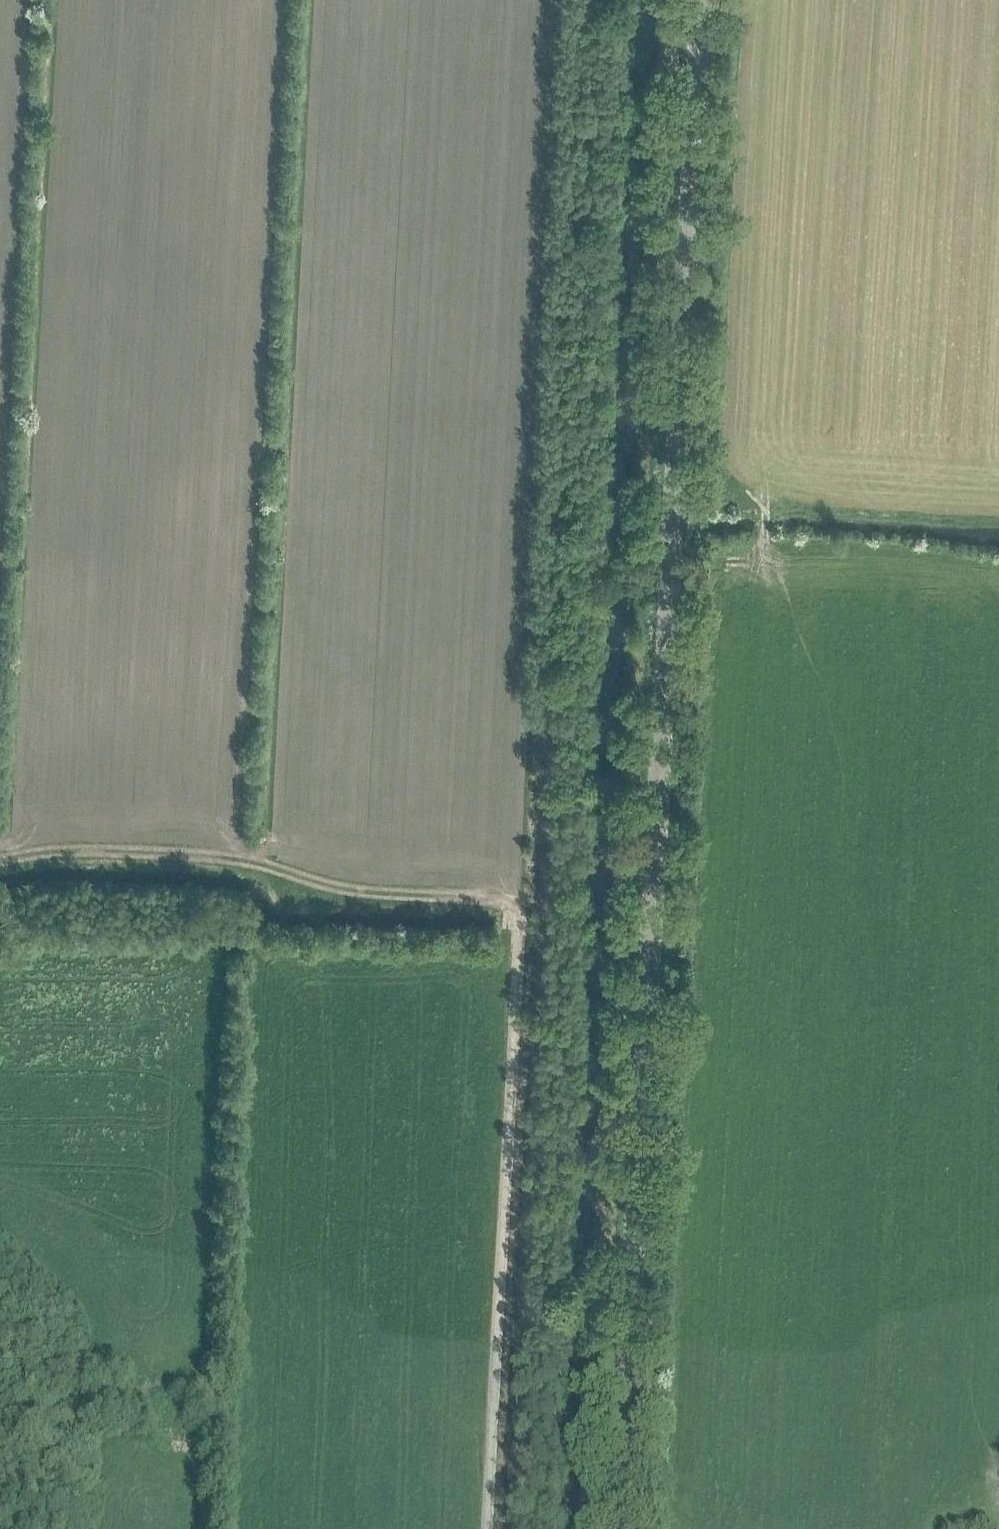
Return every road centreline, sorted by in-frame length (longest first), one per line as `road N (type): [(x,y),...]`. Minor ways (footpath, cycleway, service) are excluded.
road 1 (tertiary): [(621,1528),(698,0)]

